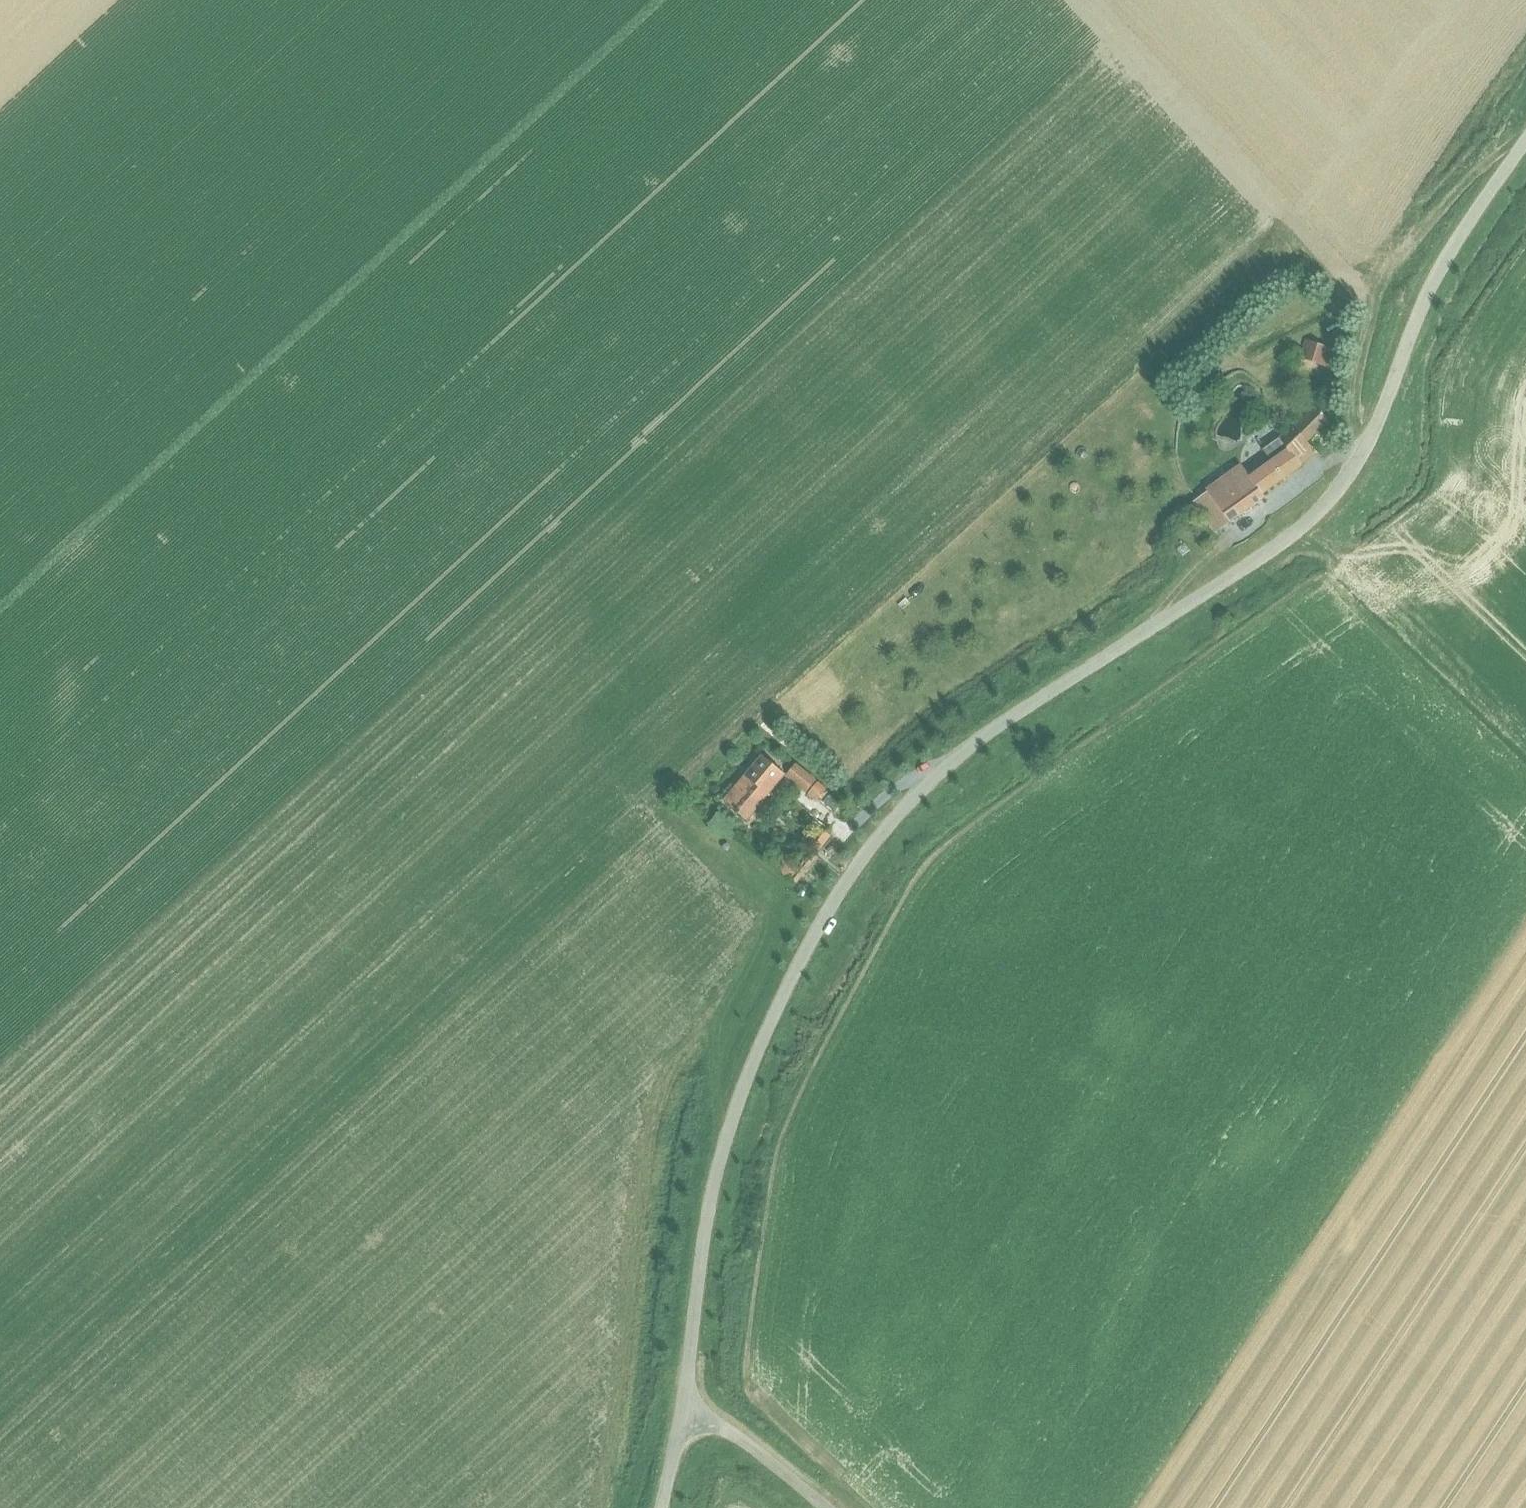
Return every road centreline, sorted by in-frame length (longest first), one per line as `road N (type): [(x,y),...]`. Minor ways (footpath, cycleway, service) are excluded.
road 1 (unclassified): [(659,1507),(680,1417),(708,1201),(736,1107),(789,980),(841,888),(943,768),(1321,510),(1370,440),(1445,261),(1525,141)]
road 2 (track): [(680,1417),(728,1434),(824,1507)]

